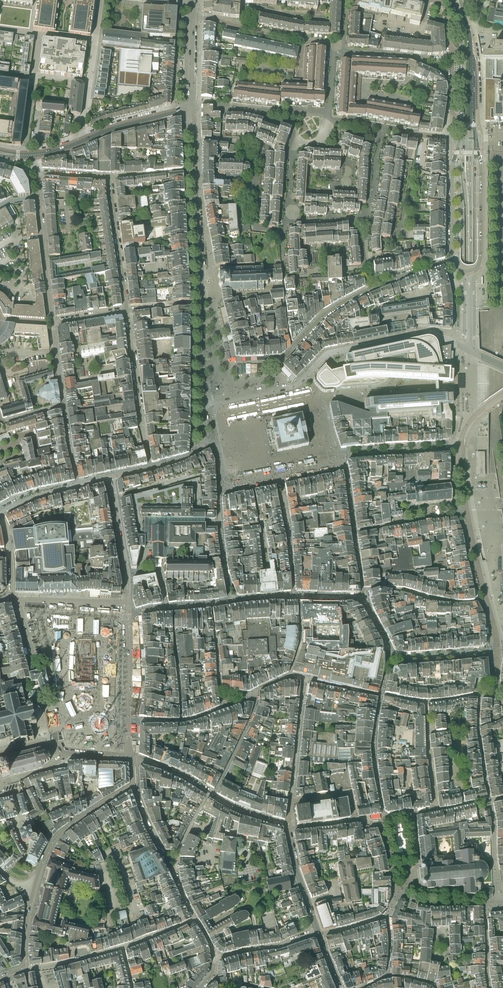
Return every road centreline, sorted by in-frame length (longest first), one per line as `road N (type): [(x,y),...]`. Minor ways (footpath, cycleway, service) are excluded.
road 1 (secondary): [(462,137),(473,429),(502,610)]
road 2 (secondary): [(502,591),(475,407),(470,137)]
road 3 (residential): [(502,697),(461,464),(468,424),(502,397)]
road 4 (tertiary): [(319,933),(288,825),(132,757)]
road 5 (residential): [(452,261),(377,285),(326,313),(278,364),(279,389)]
road 6 (residential): [(127,310),(110,177),(37,173)]
road 7 (residential): [(196,918),(122,947),(24,968)]
road 8 (residential): [(308,374),(331,353),(423,333),(470,350)]
road 9 (tertiary): [(35,155),(191,109)]
road 10 (residential): [(201,303),(192,141)]
road 11 (residential): [(468,272),(481,253),(481,162),(471,116)]
road 12 (residential): [(151,467),(127,310)]
road 13 (residential): [(128,604),(132,757)]
road 14 (residential): [(37,173),(52,322)]
road 15 (tertiary): [(133,784),(60,833),(34,888)]
road 16 (residential): [(192,17),(302,40),(300,66)]
road 17 (tertiary): [(128,604),(110,477)]
road 18 (residential): [(462,137),(452,168),(452,261)]

